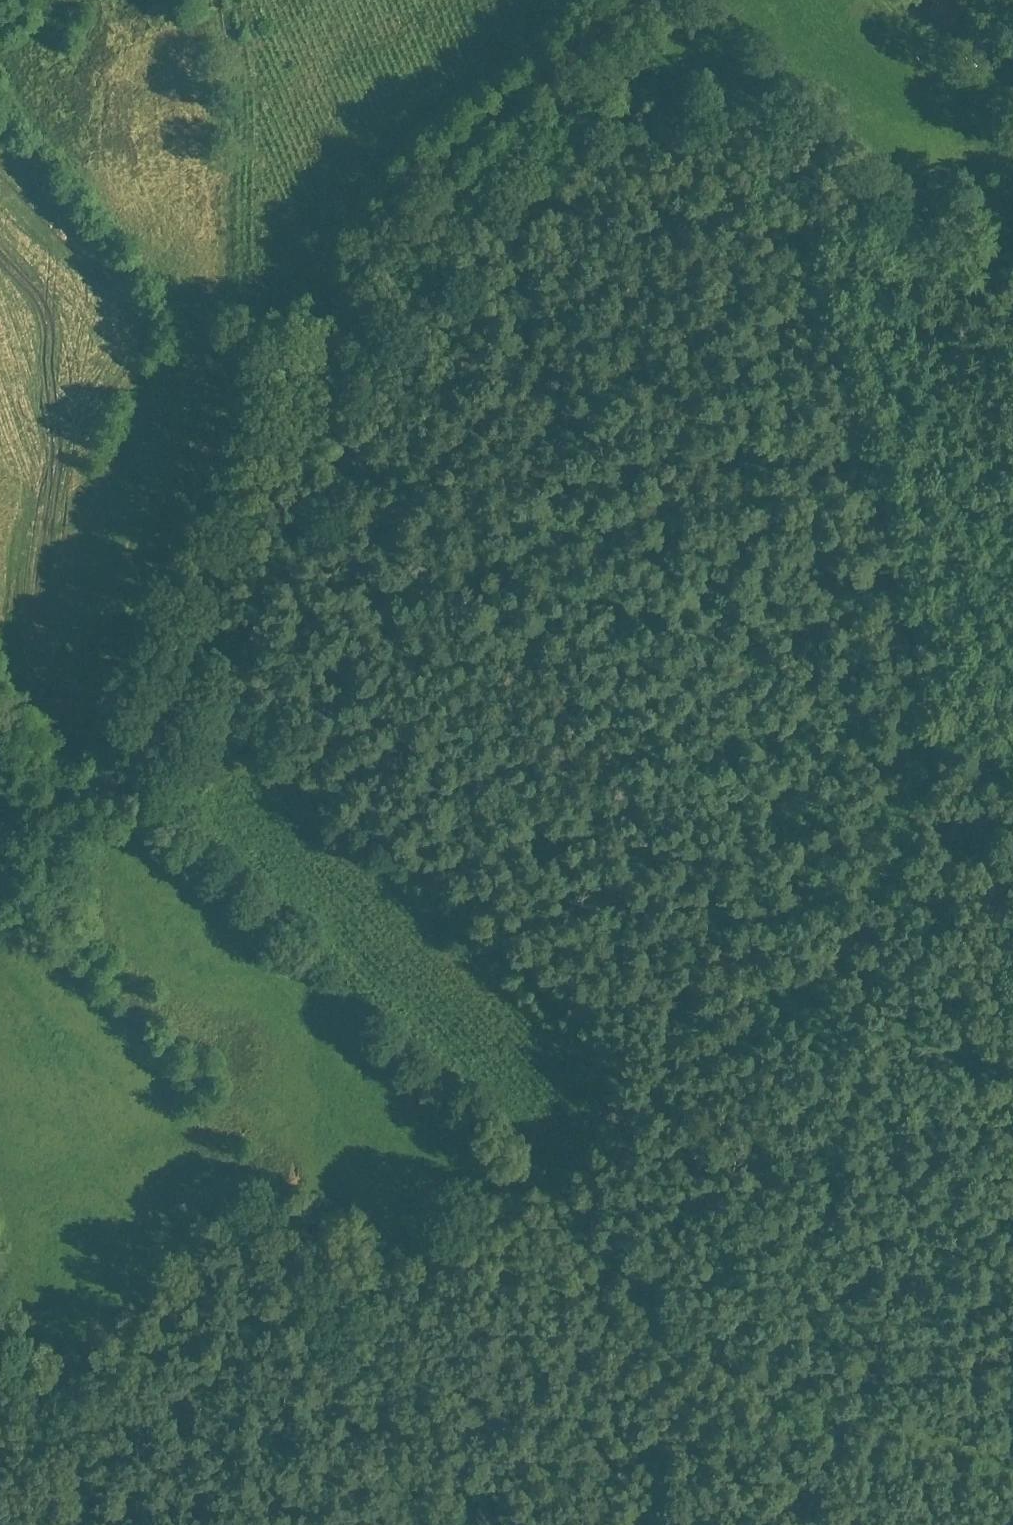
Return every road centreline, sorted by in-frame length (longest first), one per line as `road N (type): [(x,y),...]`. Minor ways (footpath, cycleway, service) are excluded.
road 1 (track): [(207,635),(239,685),(658,1108),(469,1275),(1012,1455)]
road 2 (track): [(653,0),(409,229),(207,635),(86,803),(0,862)]

